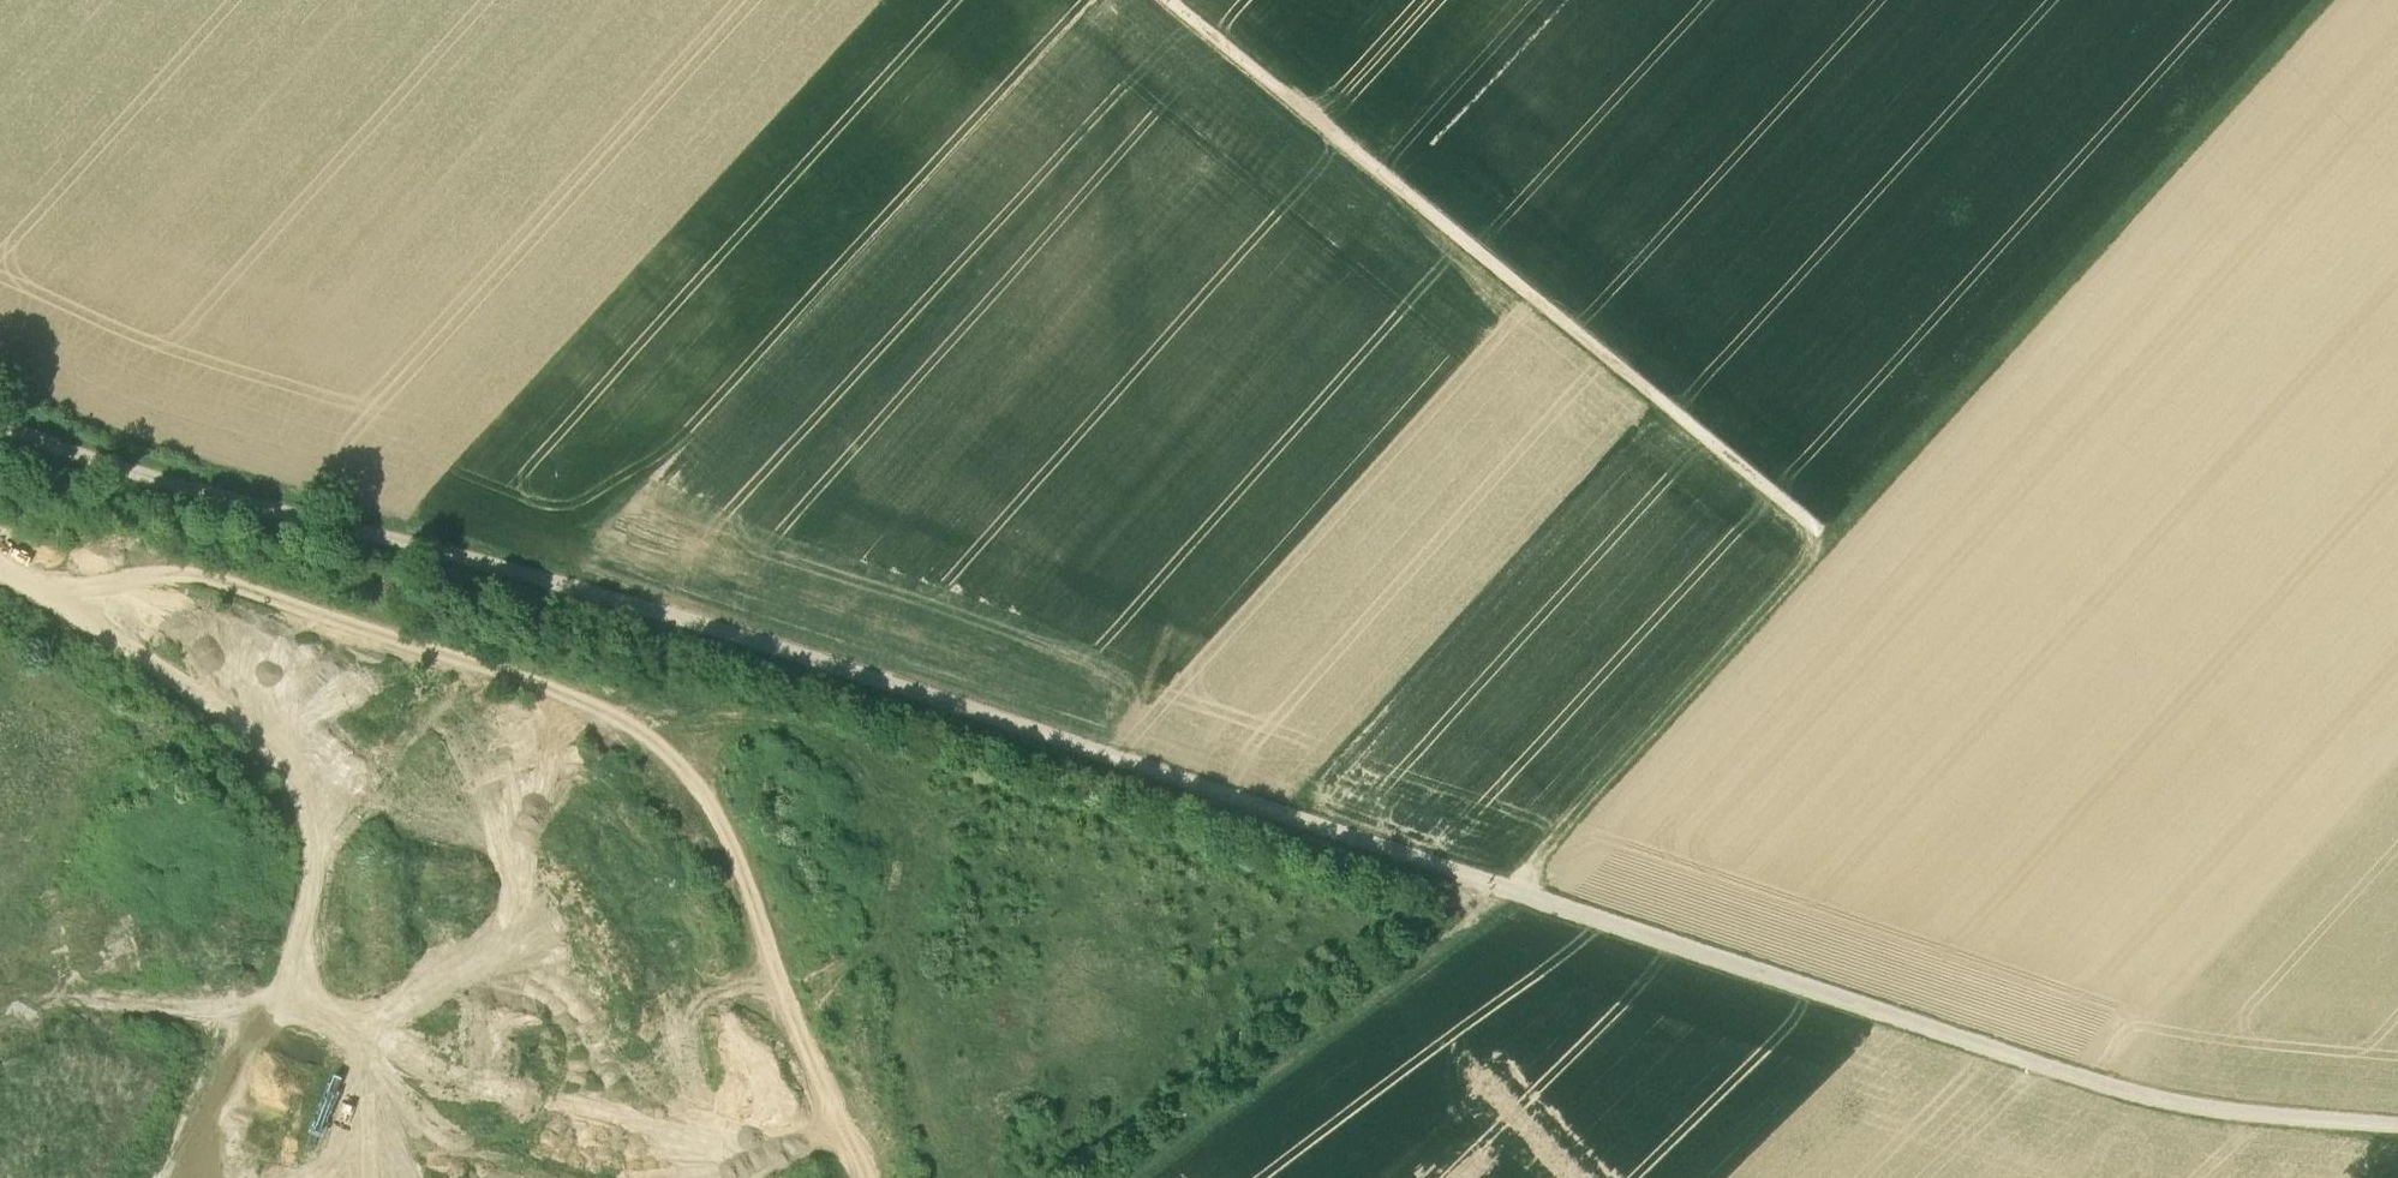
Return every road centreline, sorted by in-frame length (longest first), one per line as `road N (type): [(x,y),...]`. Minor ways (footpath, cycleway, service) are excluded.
road 1 (unclassified): [(0,432),(62,462),(759,653),(1514,889),(2174,1116),(2397,1139)]
road 2 (track): [(2354,0),(1552,878),(1514,889),(1140,1177)]
road 3 (track): [(1169,0),(1847,553)]

